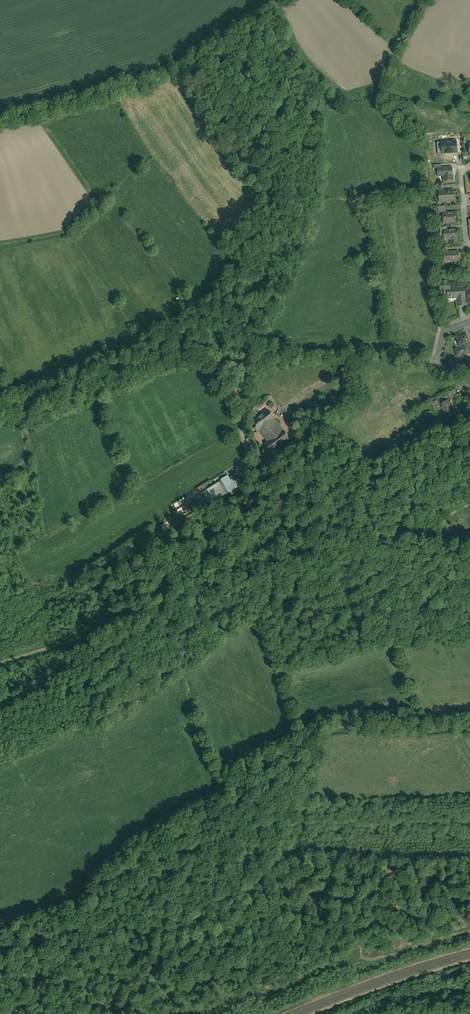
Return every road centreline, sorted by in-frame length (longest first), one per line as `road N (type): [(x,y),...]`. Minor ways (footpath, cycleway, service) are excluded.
road 1 (track): [(469,543),(387,541),(0,662)]
road 2 (unclassified): [(245,355),(310,220),(317,160),(310,72),(261,7)]
road 3 (residential): [(261,7),(155,75),(0,123)]
road 4 (unclassified): [(0,411),(190,357),(245,355)]
road 5 (unclassified): [(245,355),(386,354),(435,364)]

